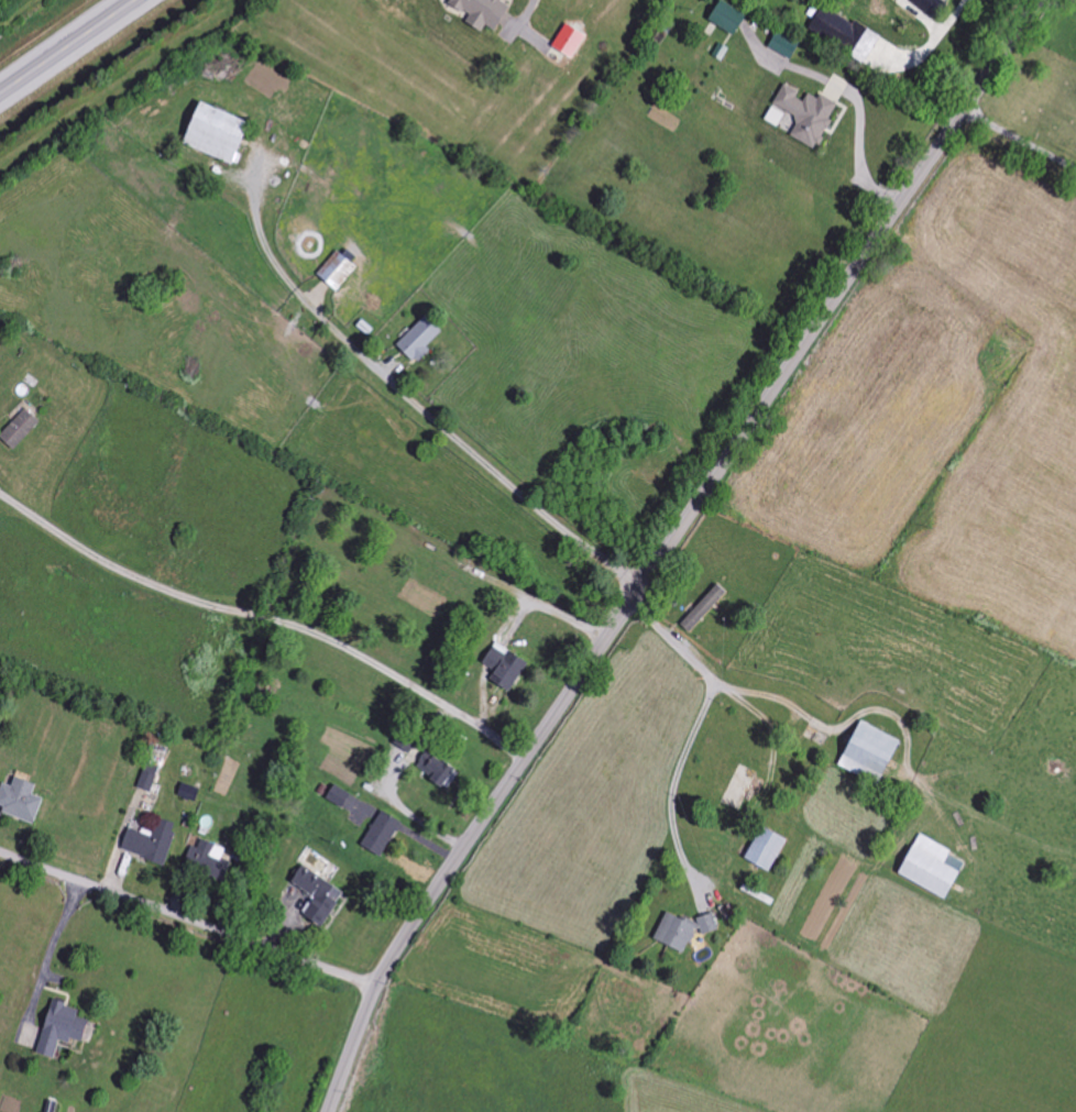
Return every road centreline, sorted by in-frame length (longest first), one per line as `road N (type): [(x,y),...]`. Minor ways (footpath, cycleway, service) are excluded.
road 1 (tertiary): [(1037,0),(389,964),(329,1111)]
road 2 (residential): [(377,988),(0,855)]
road 3 (trunk): [(0,94),(135,0)]

